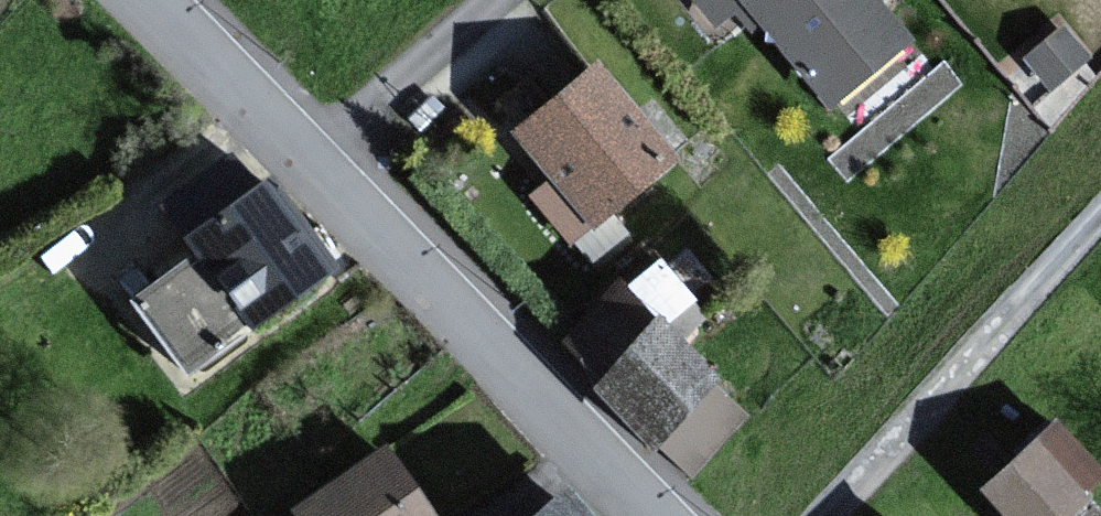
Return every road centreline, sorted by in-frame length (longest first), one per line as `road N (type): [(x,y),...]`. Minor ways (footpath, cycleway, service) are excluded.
road 1 (unclassified): [(138,0),(643,515)]

